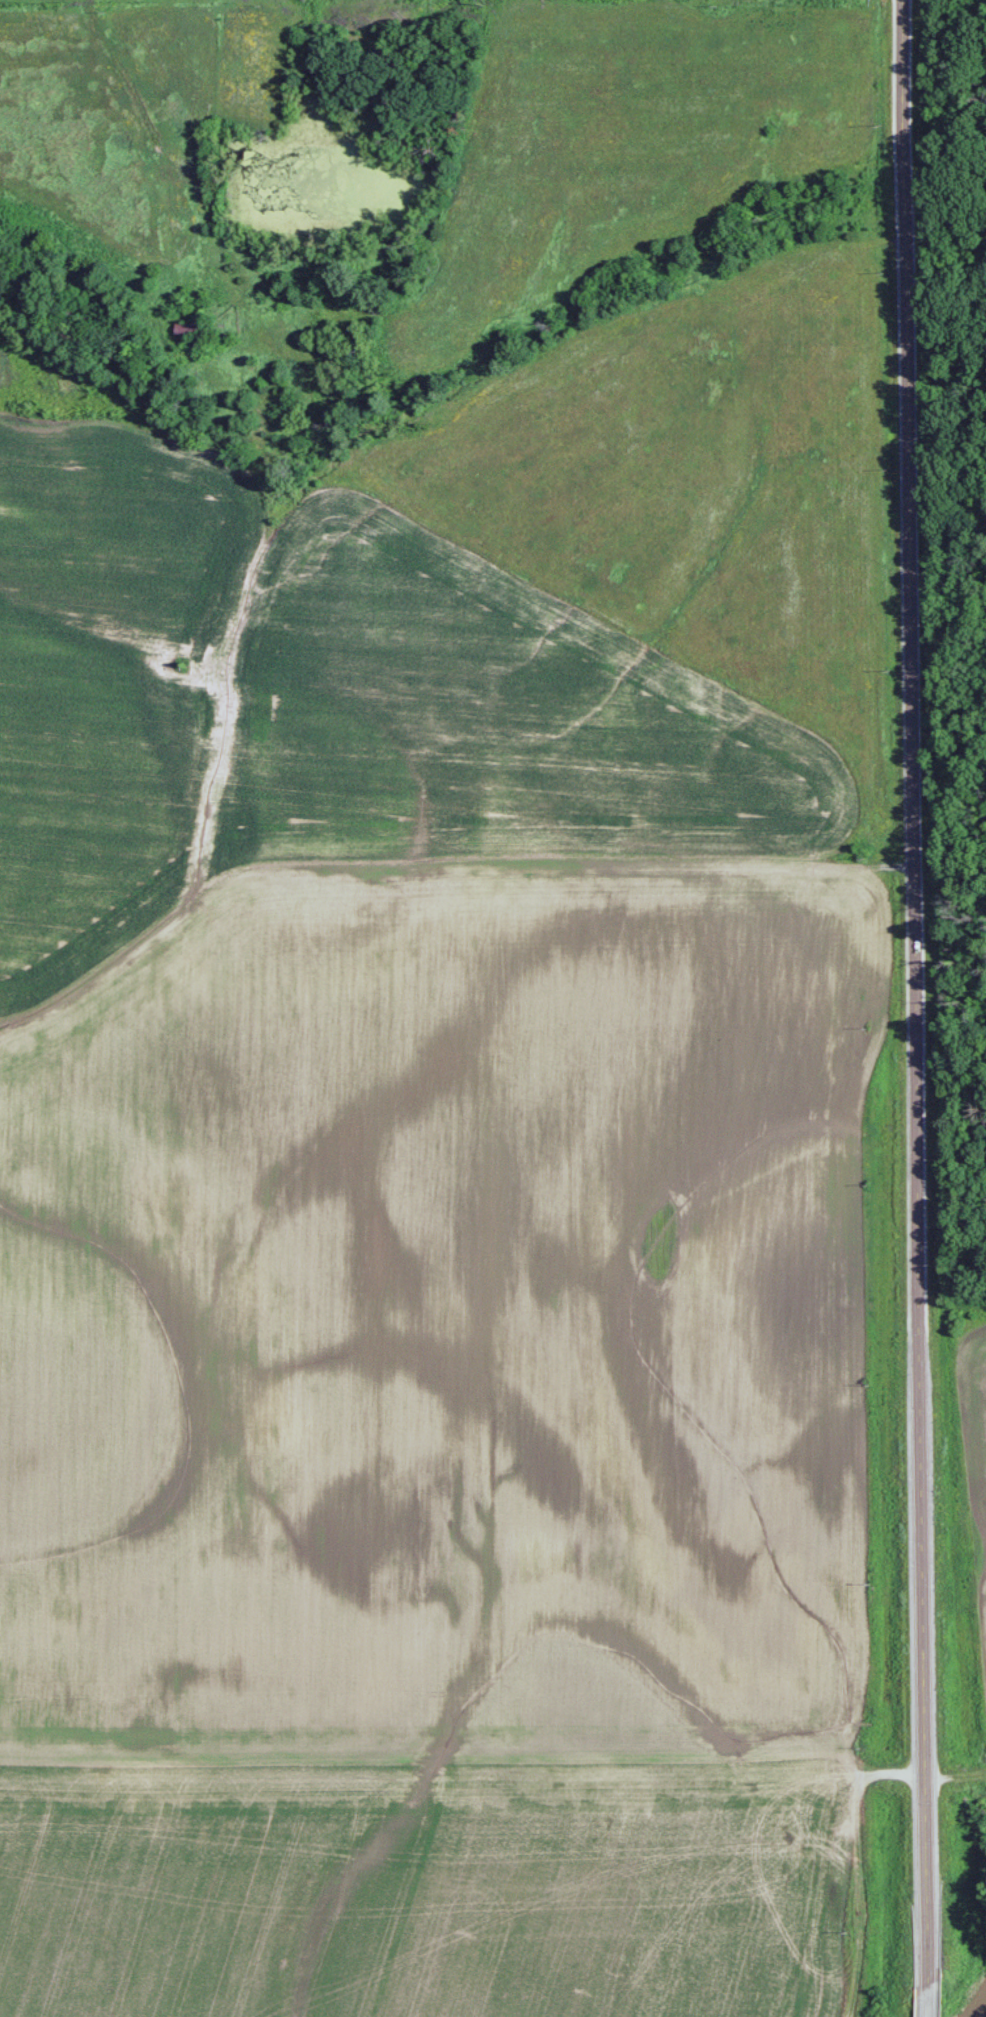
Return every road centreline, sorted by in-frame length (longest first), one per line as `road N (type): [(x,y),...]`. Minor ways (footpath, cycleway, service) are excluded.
road 1 (primary): [(929,2016),(903,0)]

